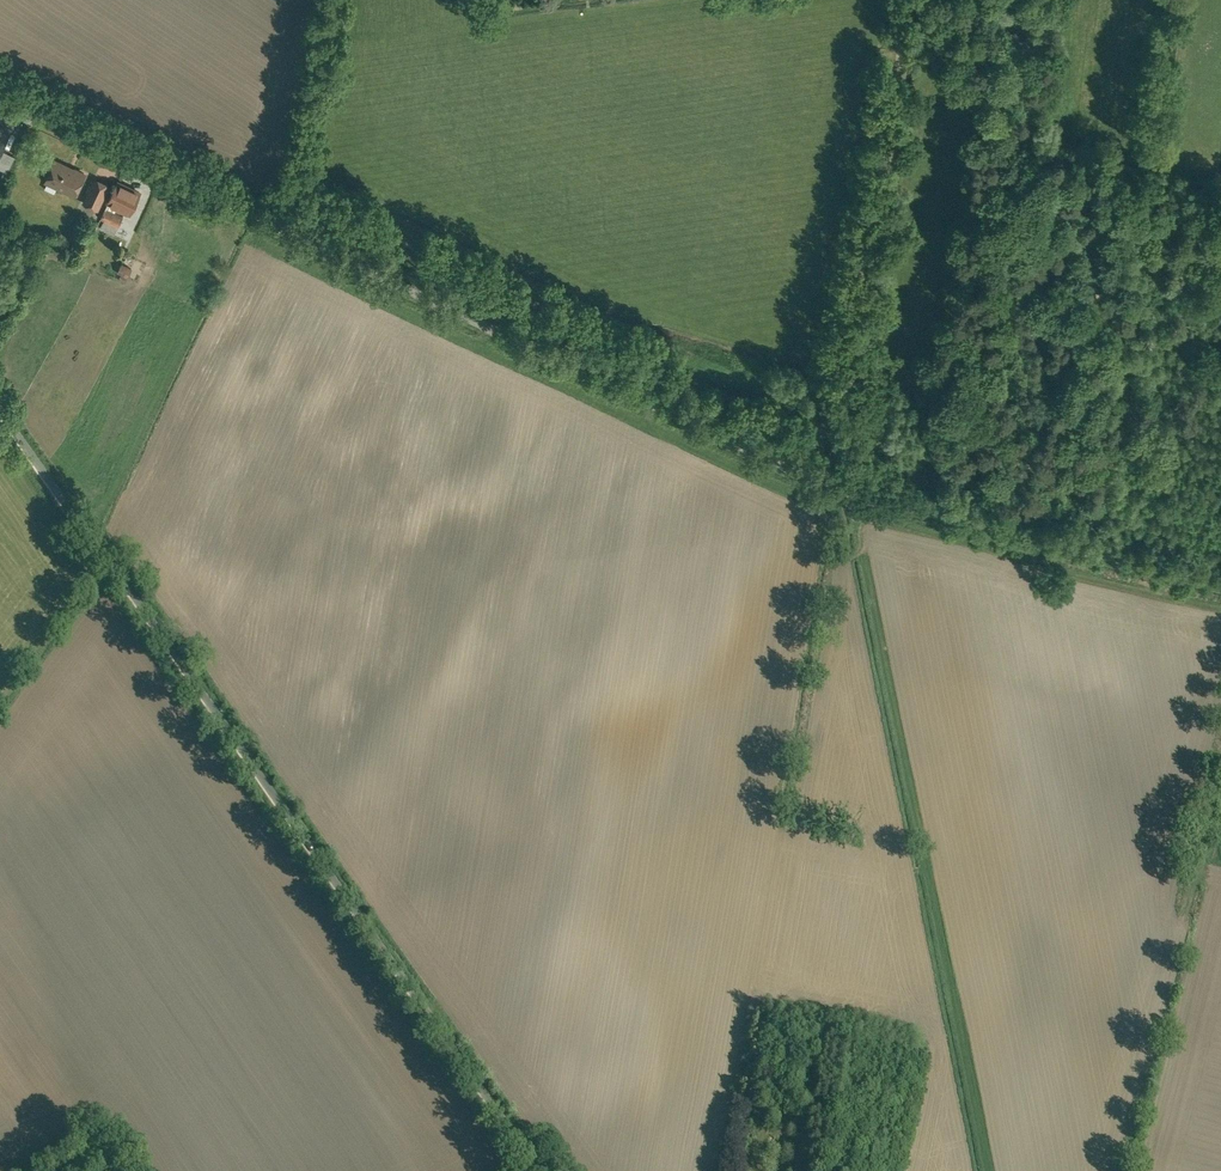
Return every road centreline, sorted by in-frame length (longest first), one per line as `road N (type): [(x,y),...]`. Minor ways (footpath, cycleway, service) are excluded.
road 1 (unclassified): [(0,98),(819,484),(1220,581)]
road 2 (unclassified): [(534,1170),(0,407)]

